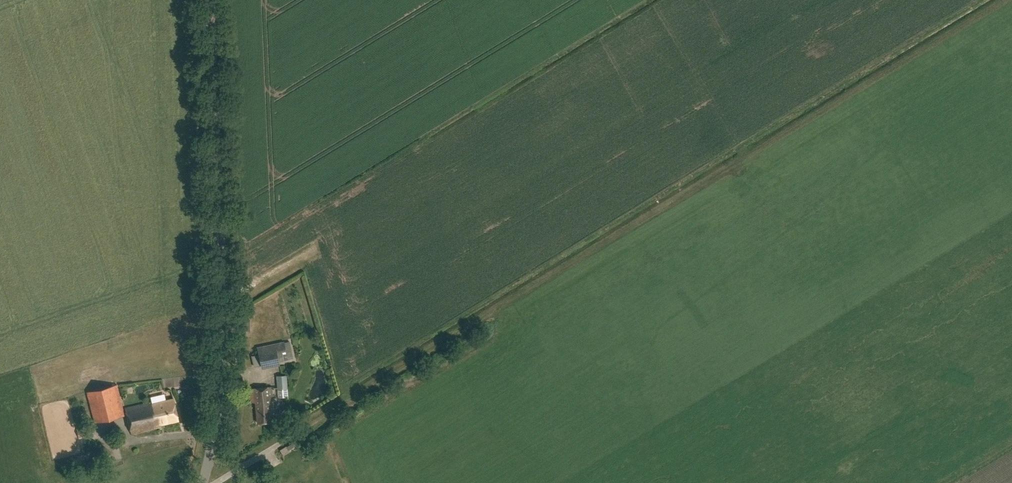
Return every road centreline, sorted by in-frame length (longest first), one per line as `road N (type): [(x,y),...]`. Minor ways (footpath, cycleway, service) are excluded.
road 1 (unclassified): [(201,482),(221,373),(210,0)]

